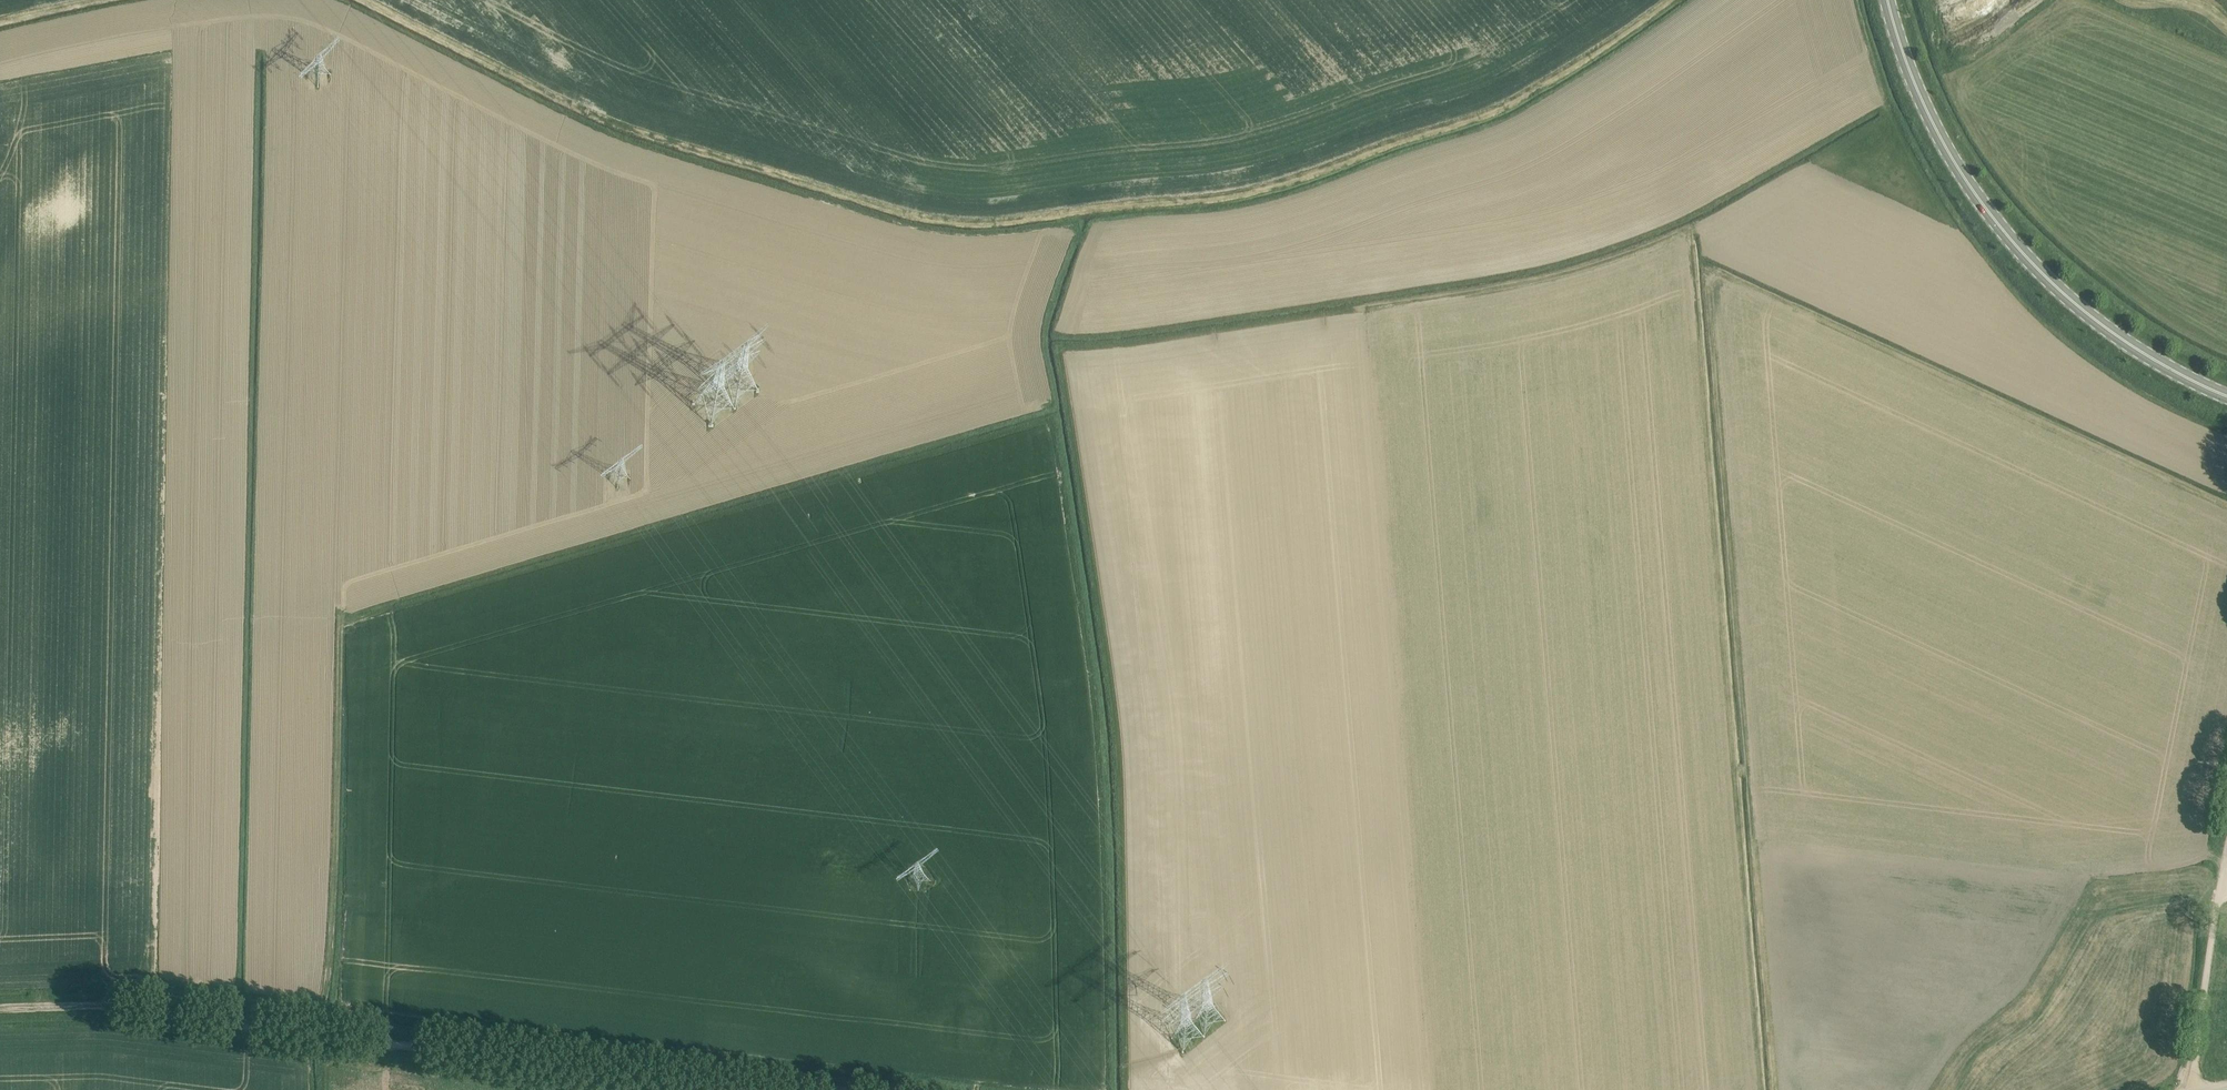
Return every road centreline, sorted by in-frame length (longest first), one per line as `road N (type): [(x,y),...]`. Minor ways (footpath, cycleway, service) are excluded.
road 1 (unclassified): [(738,1089),(121,1008)]
road 2 (tertiary): [(1889,0),(1934,128),(2004,230),(2090,319),(2226,397)]
road 3 (unclassified): [(2194,1089),(2226,857)]

